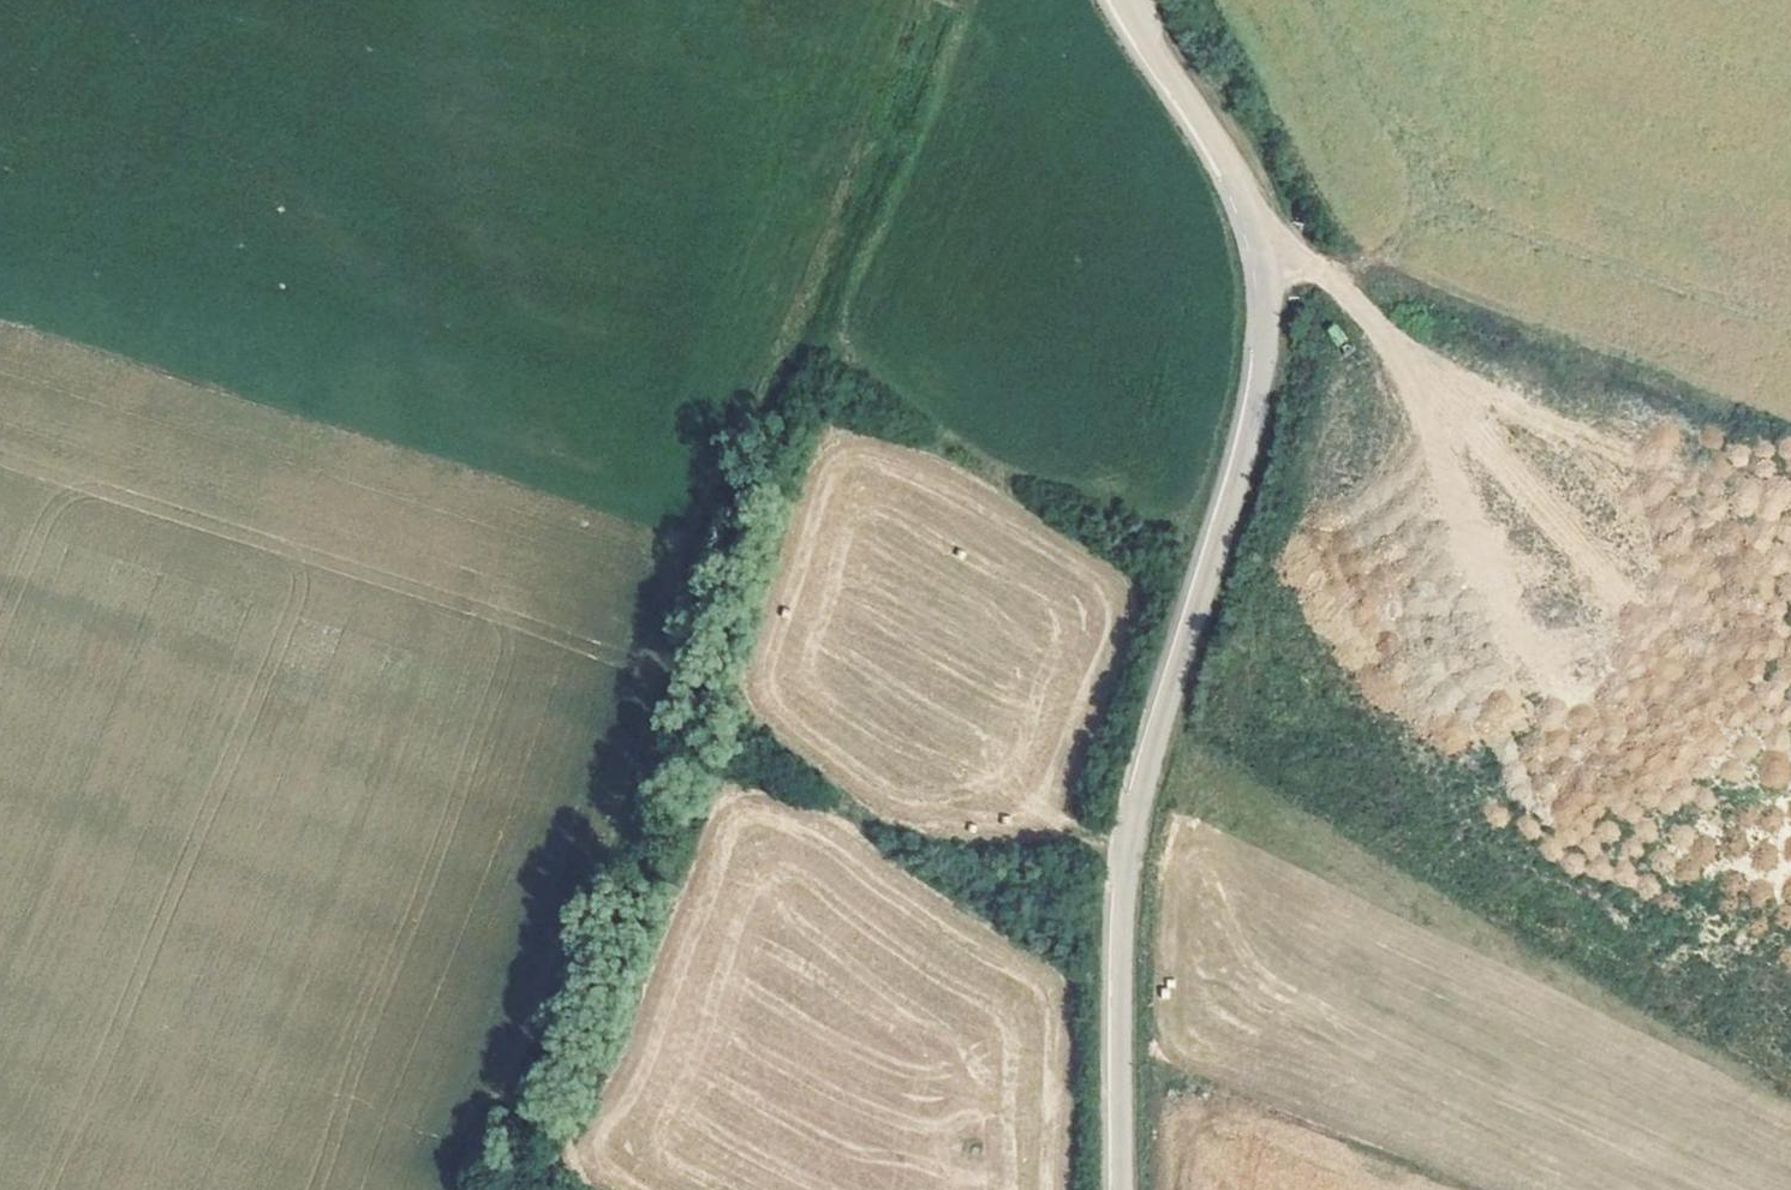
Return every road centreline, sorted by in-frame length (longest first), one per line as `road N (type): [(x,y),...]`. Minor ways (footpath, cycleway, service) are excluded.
road 1 (unclassified): [(1123,1189),(1130,858),(1171,688),(1258,408),(1270,317),(1265,266),(1241,189),(1121,0)]

